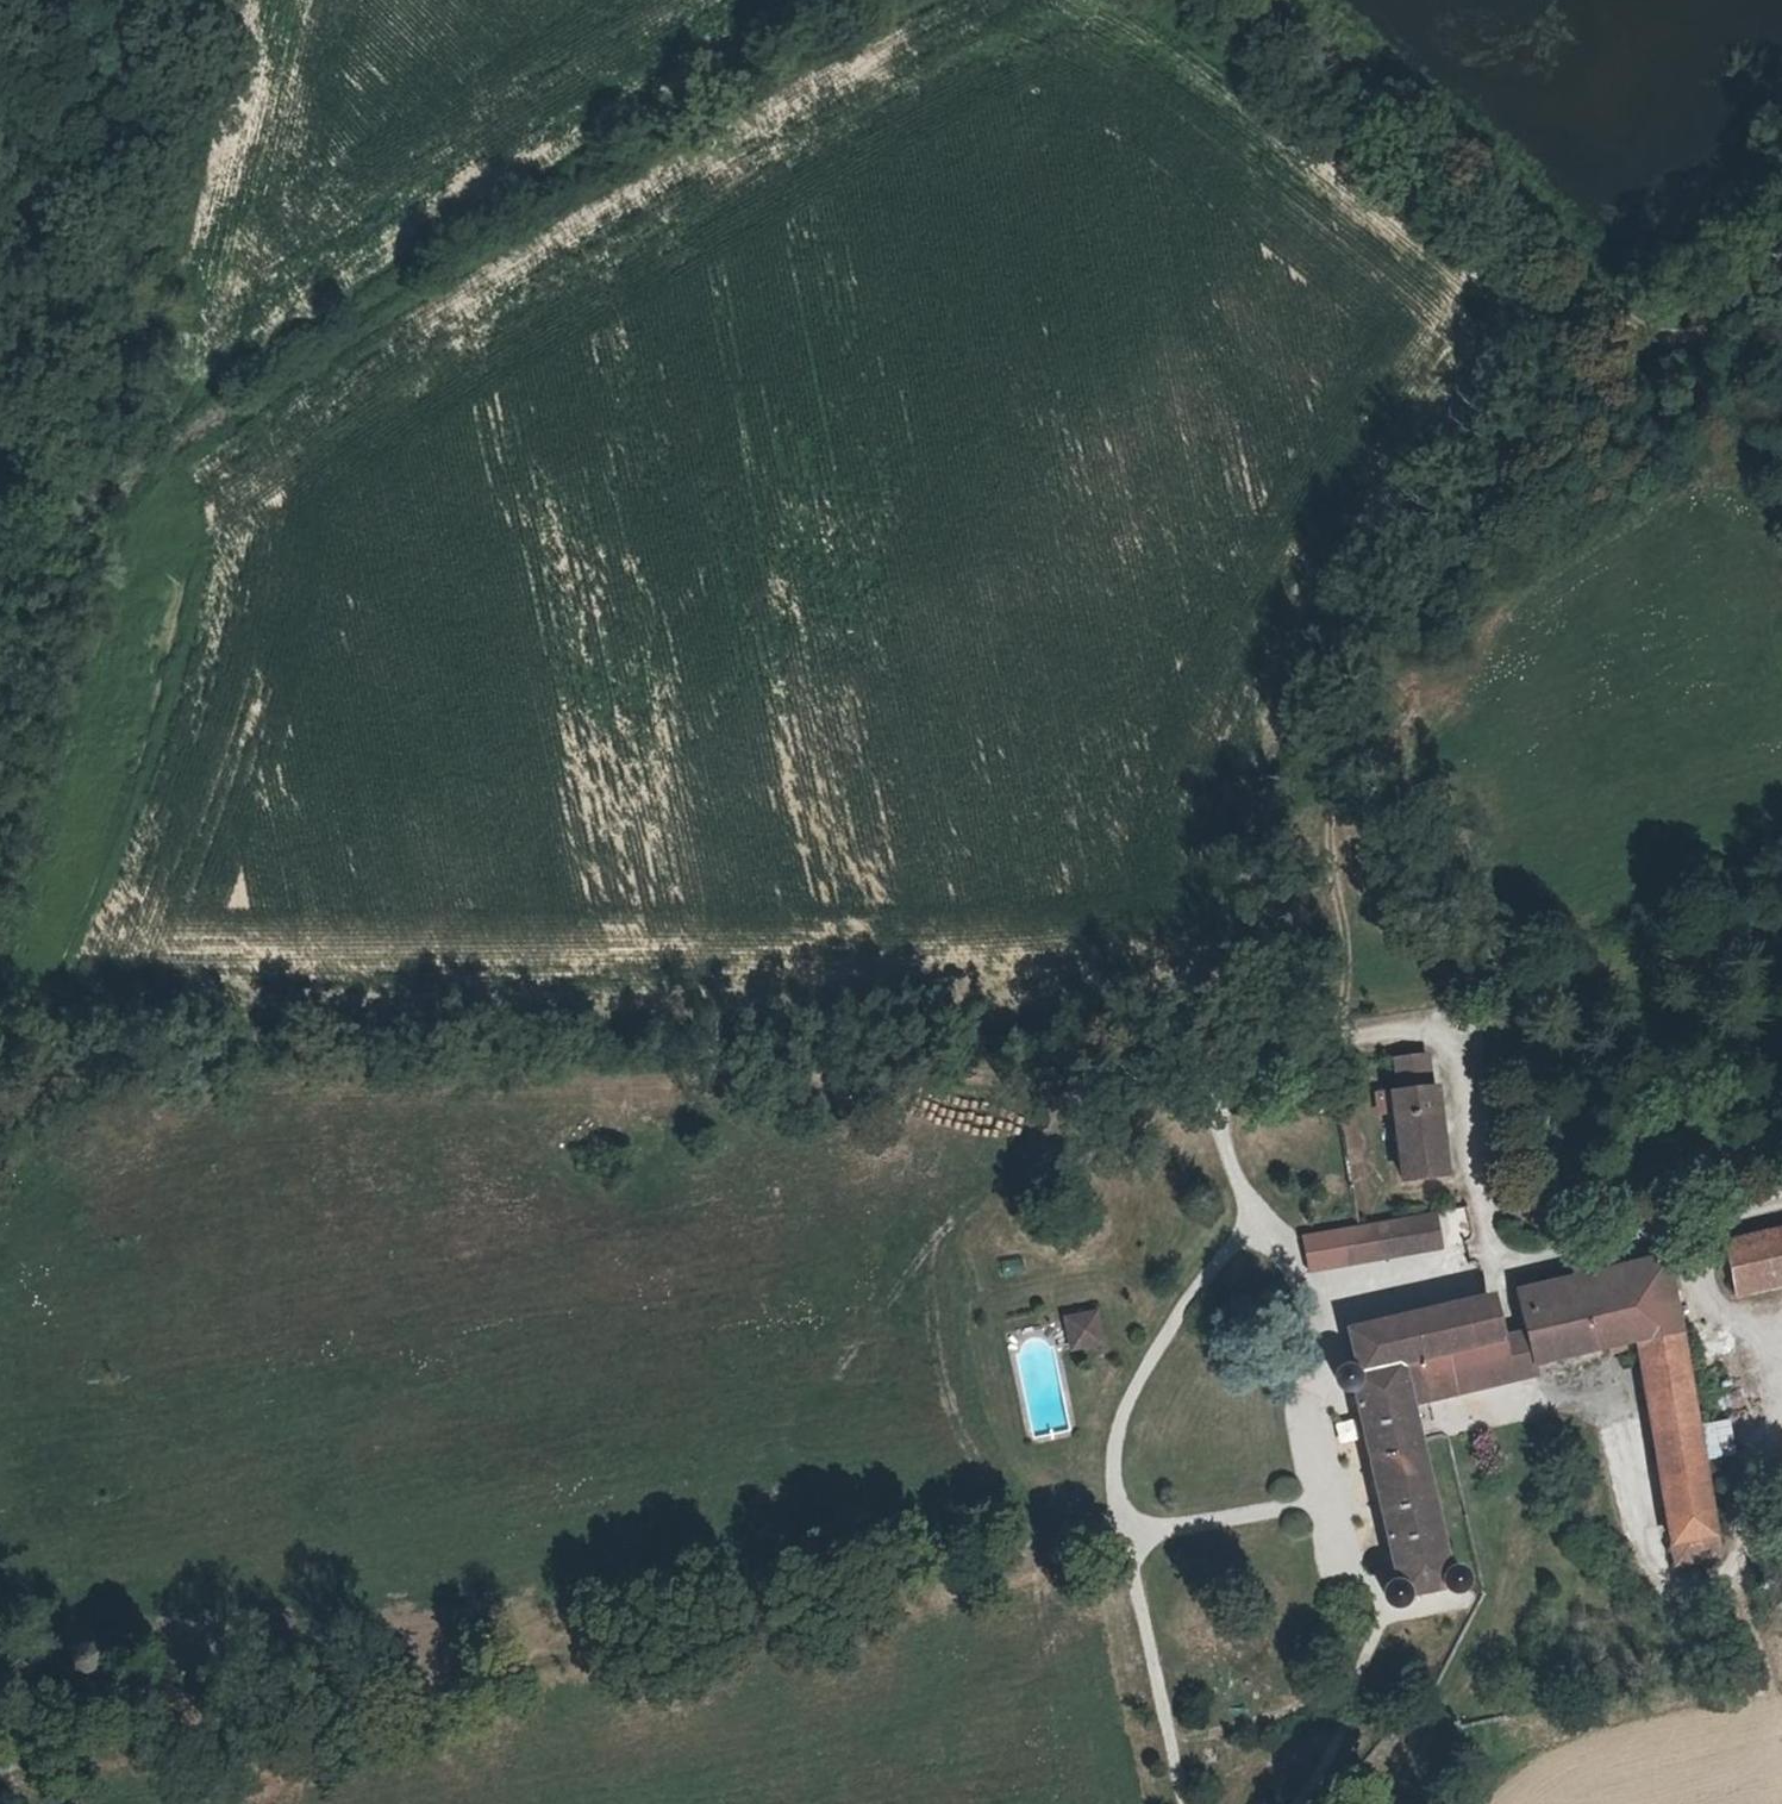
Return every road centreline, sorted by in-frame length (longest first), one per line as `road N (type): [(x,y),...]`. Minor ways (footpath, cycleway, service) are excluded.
road 1 (track): [(1781,271),(1699,328),(1586,296)]

